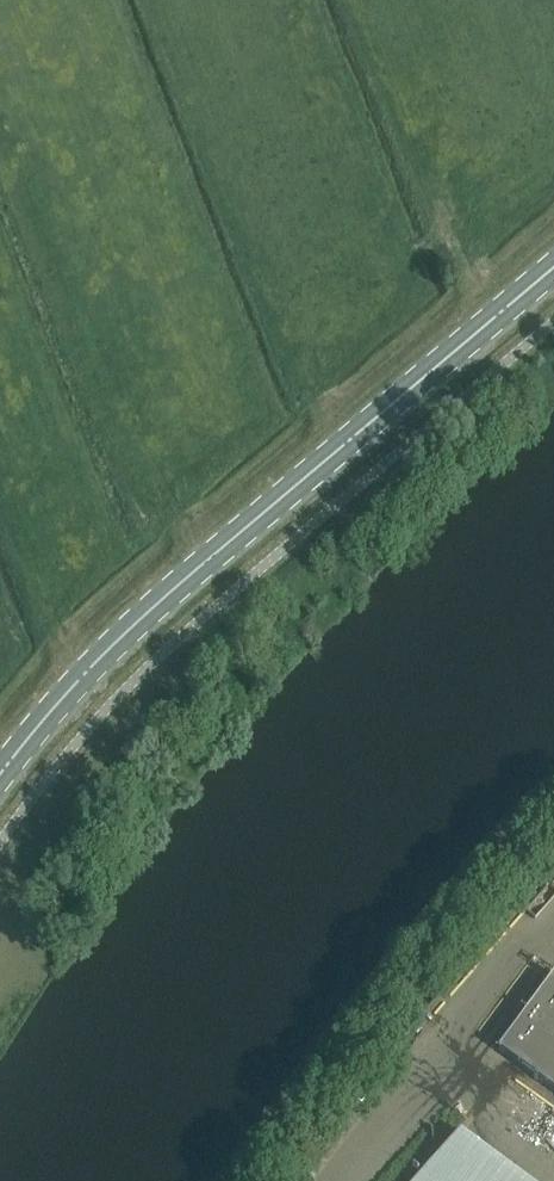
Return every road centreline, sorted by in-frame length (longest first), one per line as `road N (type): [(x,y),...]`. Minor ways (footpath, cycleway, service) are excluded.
road 1 (primary): [(0,775),(112,646),(553,267)]

